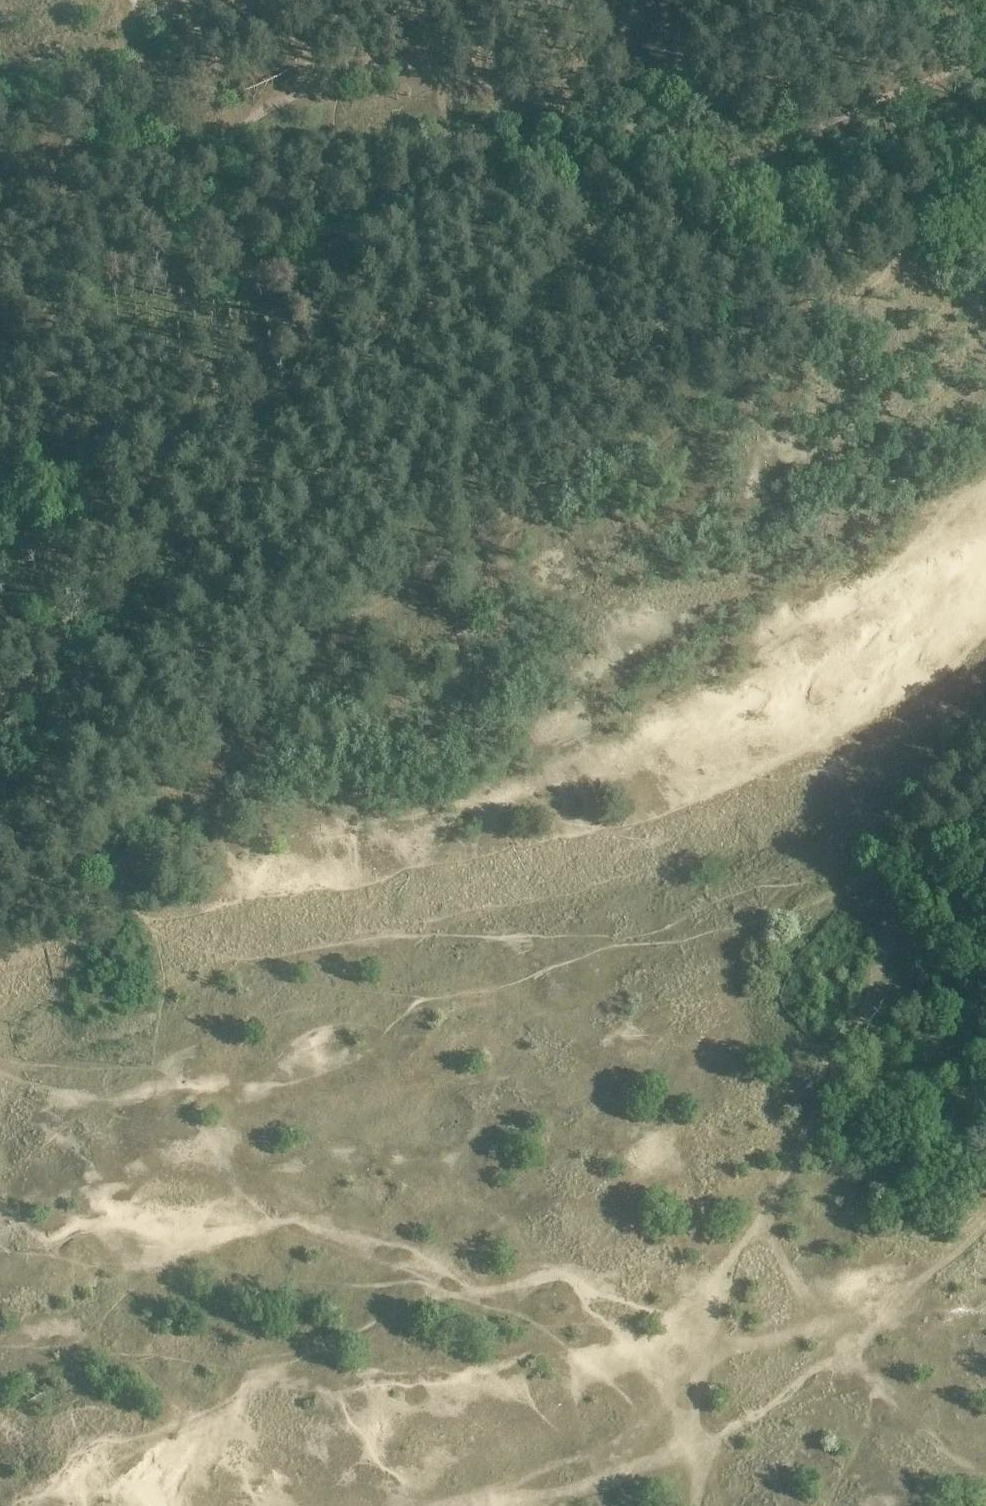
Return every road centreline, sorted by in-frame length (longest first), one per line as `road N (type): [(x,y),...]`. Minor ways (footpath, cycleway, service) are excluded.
road 1 (track): [(699,1456),(699,1369),(709,1315),(732,1264),(780,1189),(849,1039),(909,877),(930,851),(985,822)]

